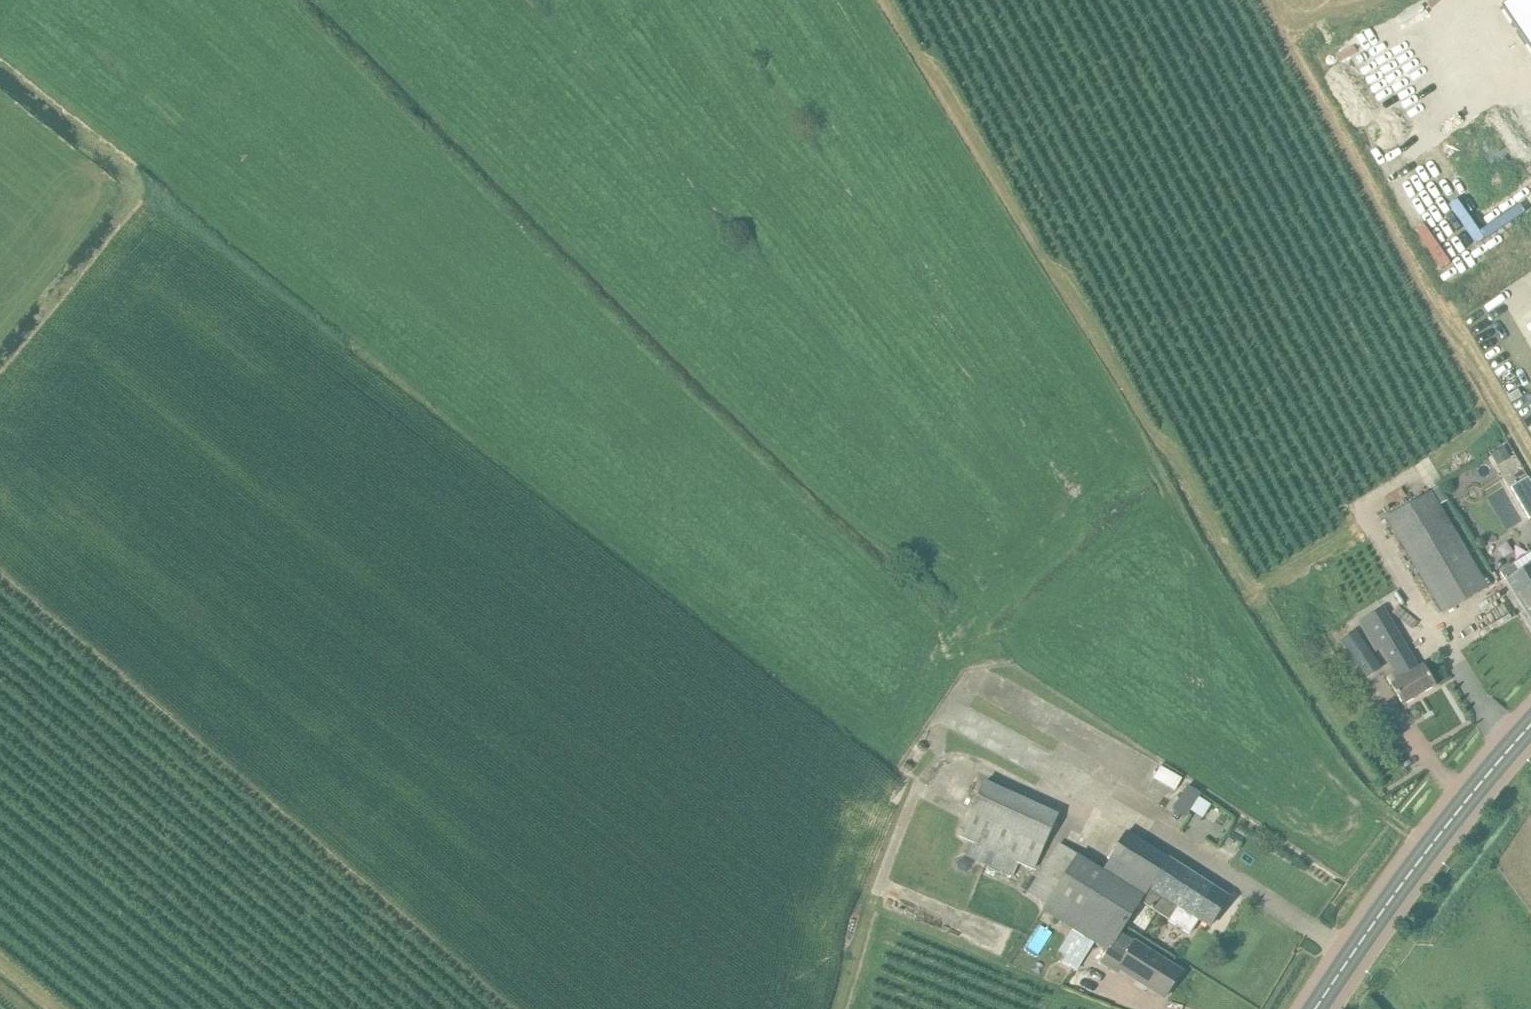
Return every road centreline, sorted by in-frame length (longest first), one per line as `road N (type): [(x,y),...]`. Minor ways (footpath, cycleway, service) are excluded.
road 1 (secondary): [(1315,1008),(1410,873),(1530,724)]

